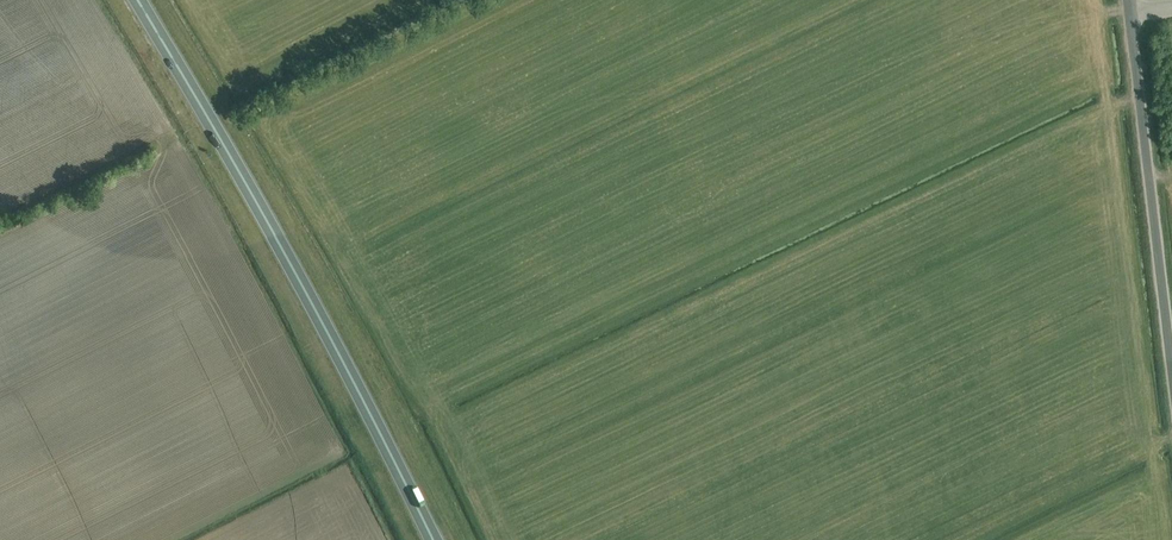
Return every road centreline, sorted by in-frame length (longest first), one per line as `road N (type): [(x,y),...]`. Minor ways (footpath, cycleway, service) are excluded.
road 1 (trunk): [(433,539),(288,261),(137,0)]
road 2 (unclassified): [(1171,386),(1123,0)]

